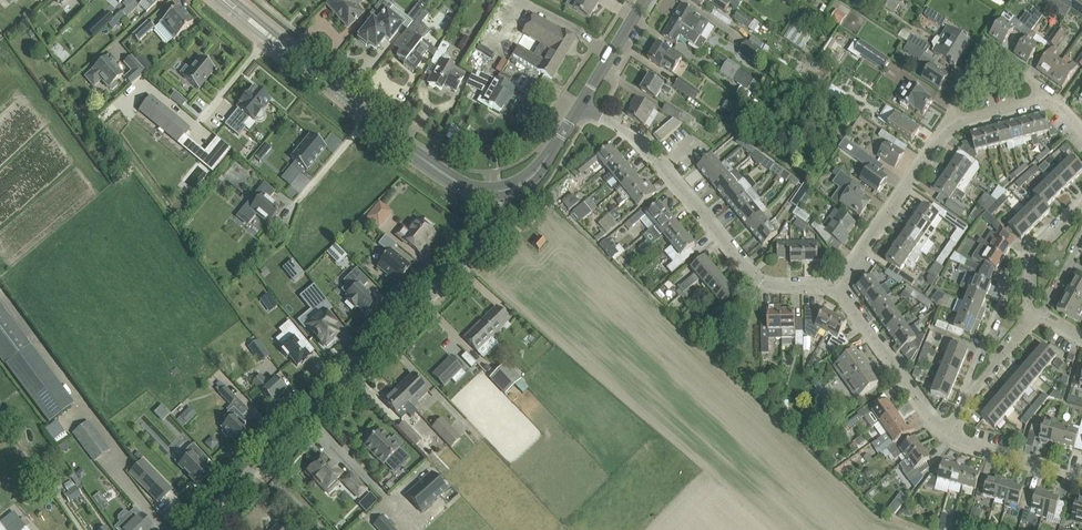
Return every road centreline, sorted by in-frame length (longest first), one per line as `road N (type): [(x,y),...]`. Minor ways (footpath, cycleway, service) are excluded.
road 1 (unclassified): [(198,529),(480,249),(492,191)]
road 2 (residential): [(837,287),(756,281),(629,133),(580,105)]
road 3 (tertiary): [(403,143),(224,0)]
road 4 (residential): [(947,126),(837,287)]
road 5 (residential): [(951,437),(837,287)]
road 6 (residential): [(1052,100),(983,55),(947,126)]
road 7 (residential): [(951,437),(1081,477)]
road 8 (residential): [(1029,282),(1009,282),(969,375),(973,389)]
road 9 (tertiary): [(492,191),(531,177),(580,105)]
road 10 (tertiary): [(580,105),(645,0)]

